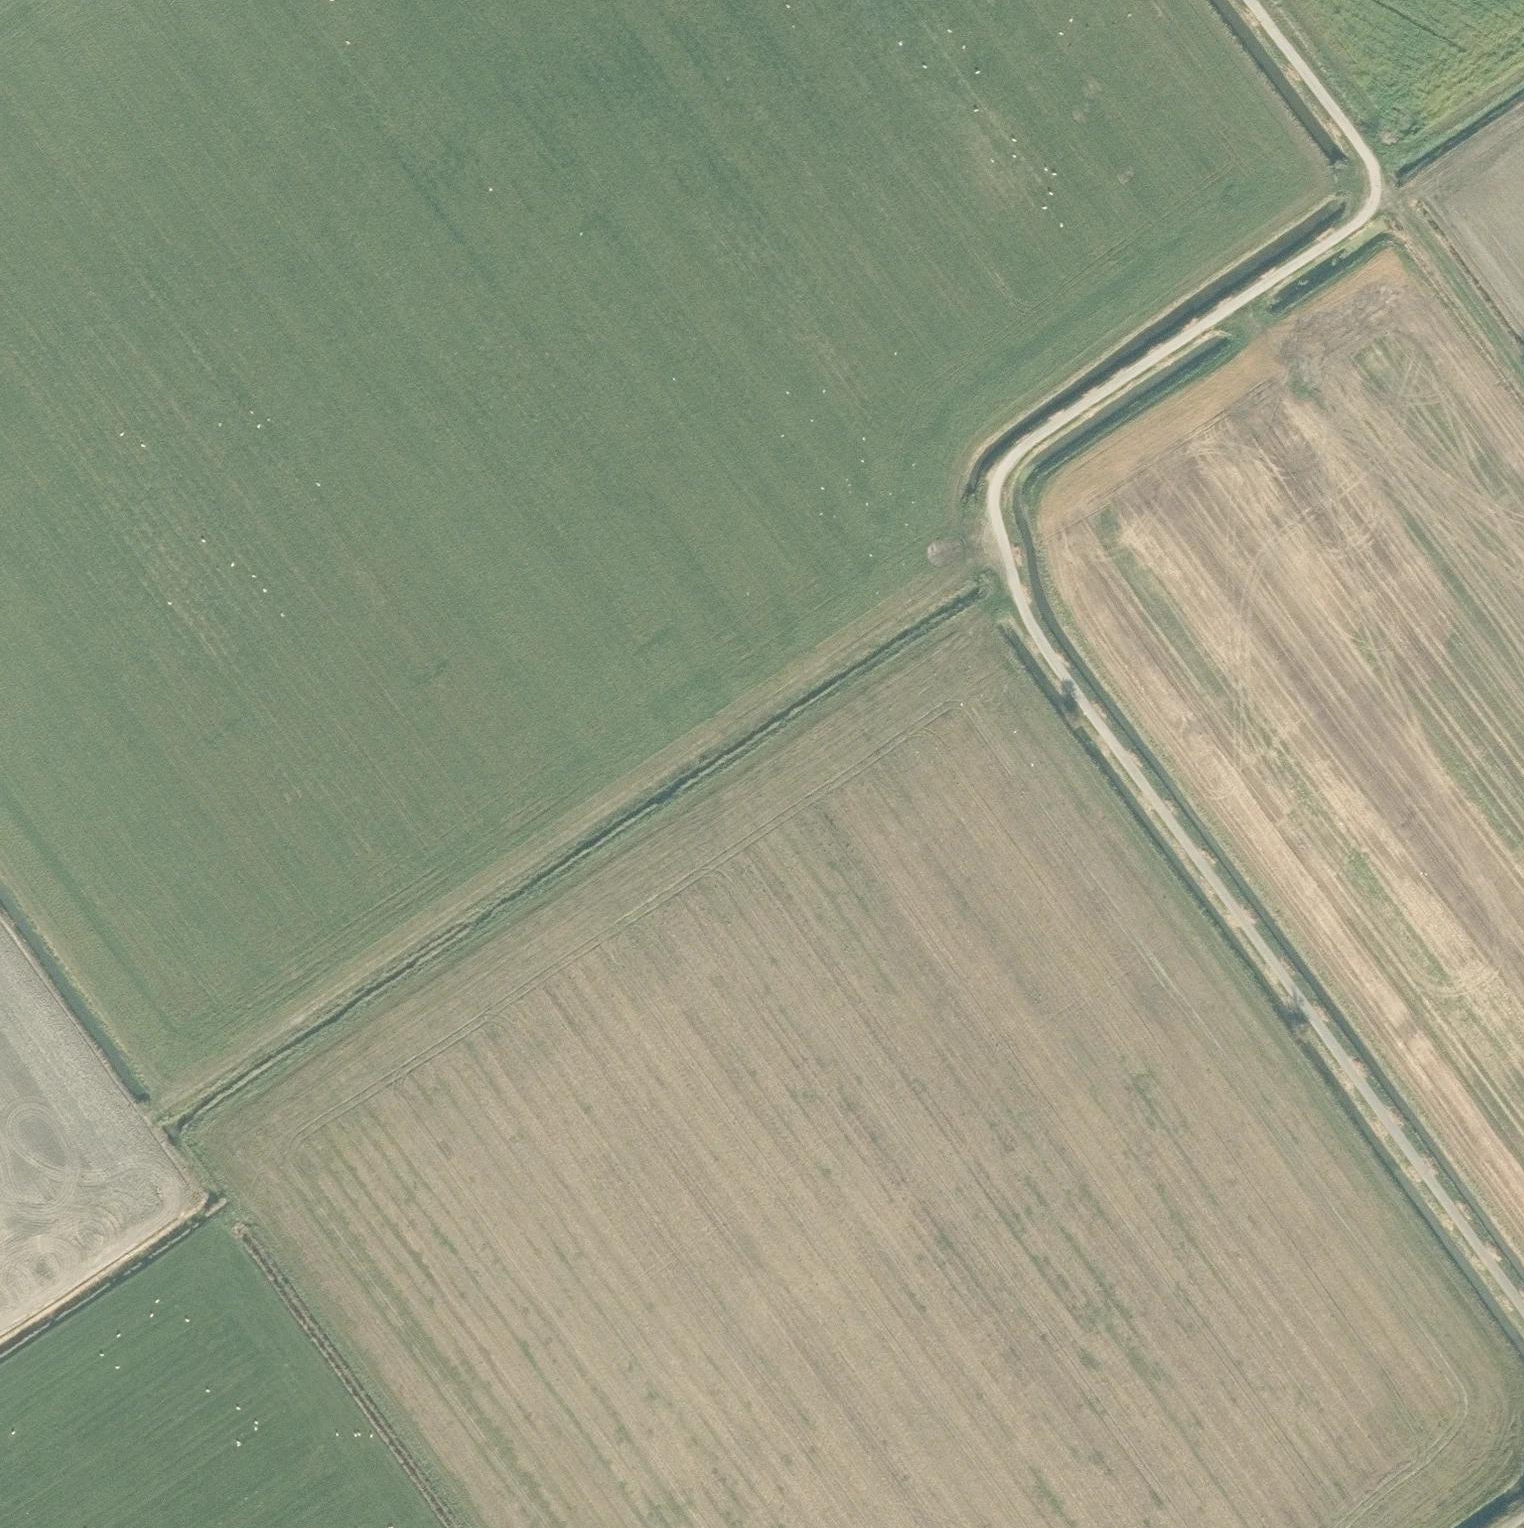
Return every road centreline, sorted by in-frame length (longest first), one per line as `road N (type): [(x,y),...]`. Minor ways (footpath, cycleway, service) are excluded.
road 1 (unclassified): [(1523,1309),(1055,666),(1026,612),(995,512),(996,482),(1012,458),(1345,231),(1377,194),(1368,156),(1251,0)]
road 2 (track): [(1523,379),(1428,247),(1377,194)]

